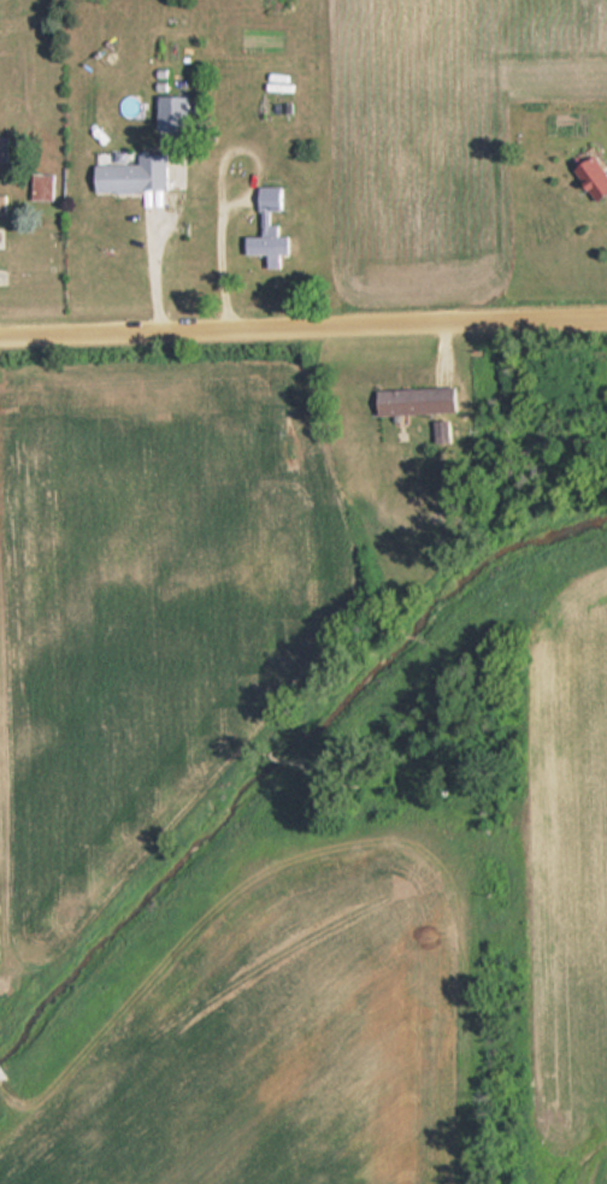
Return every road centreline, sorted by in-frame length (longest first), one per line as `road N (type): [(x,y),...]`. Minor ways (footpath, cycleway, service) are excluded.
road 1 (residential): [(0,326),(606,312)]

